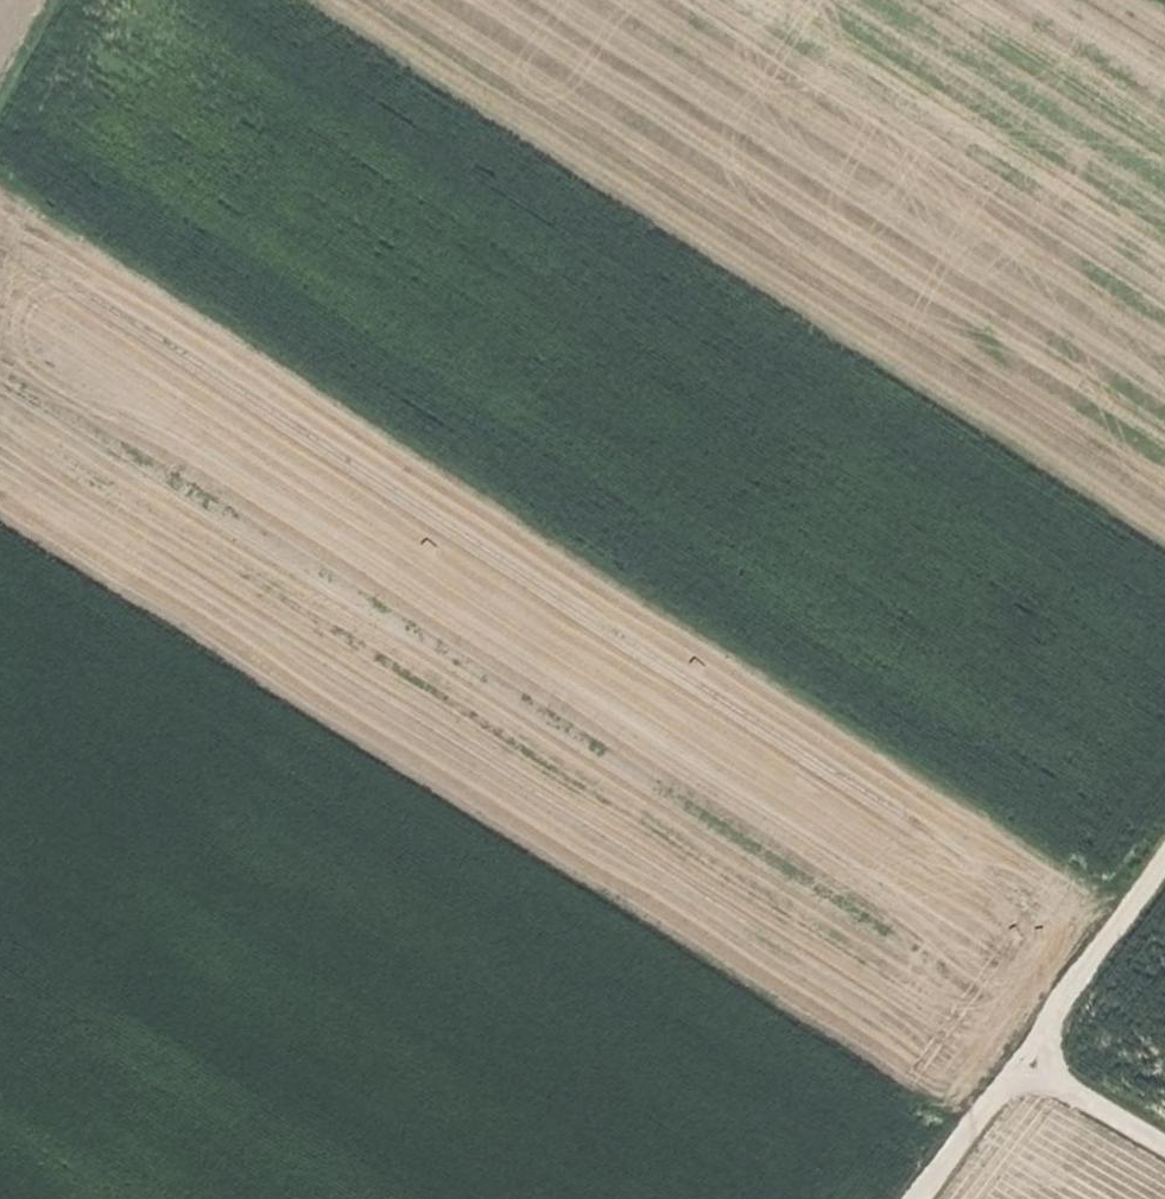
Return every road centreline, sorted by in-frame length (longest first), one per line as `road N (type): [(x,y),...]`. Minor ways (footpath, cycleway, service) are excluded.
road 1 (track): [(918,1198),(1164,850)]
road 2 (track): [(1164,1149),(1018,1063)]

